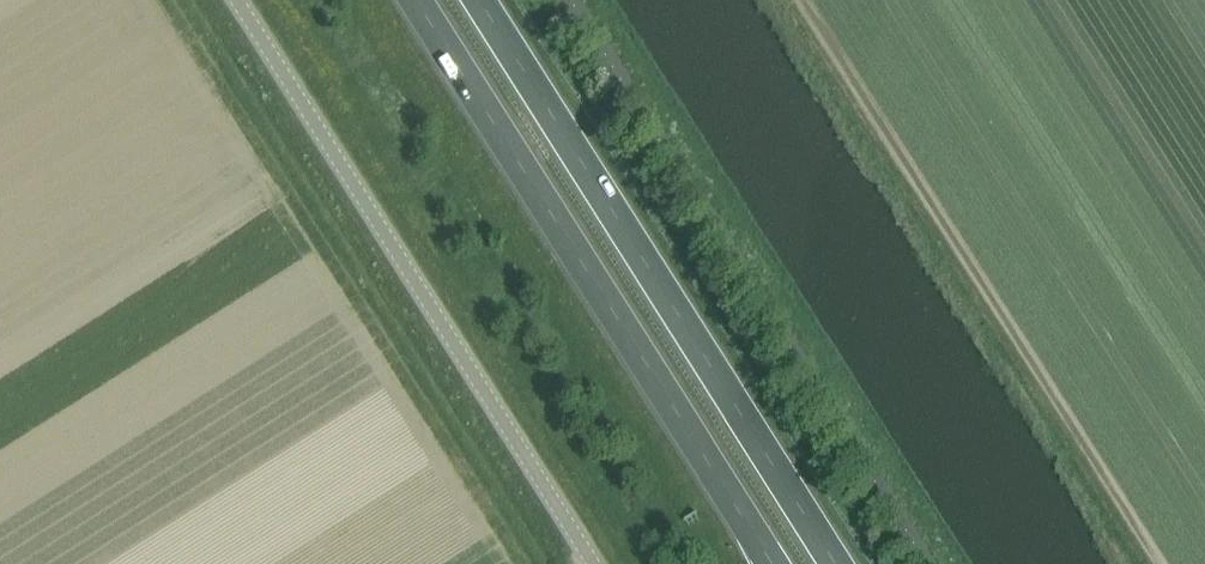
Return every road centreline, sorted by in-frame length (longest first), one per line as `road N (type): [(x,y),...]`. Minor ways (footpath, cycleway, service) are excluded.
road 1 (trunk): [(415,0),(772,563)]
road 2 (trunk): [(835,563),(478,0)]
road 3 (unclassified): [(594,563),(237,0)]

